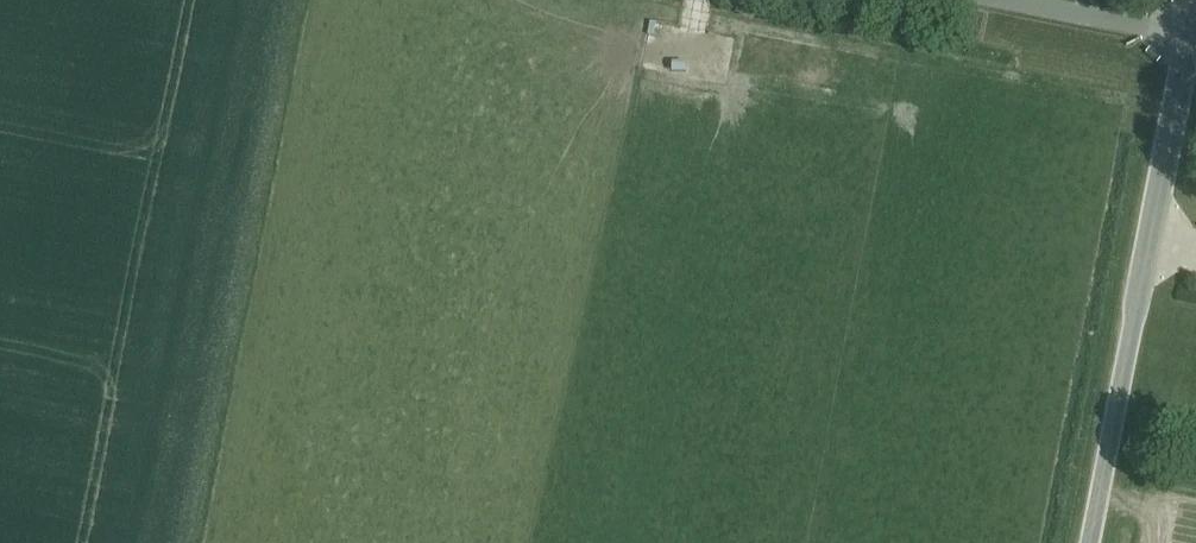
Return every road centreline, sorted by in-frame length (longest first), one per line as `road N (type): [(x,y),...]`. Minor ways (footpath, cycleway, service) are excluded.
road 1 (unclassified): [(1087,542),(1194,0)]

